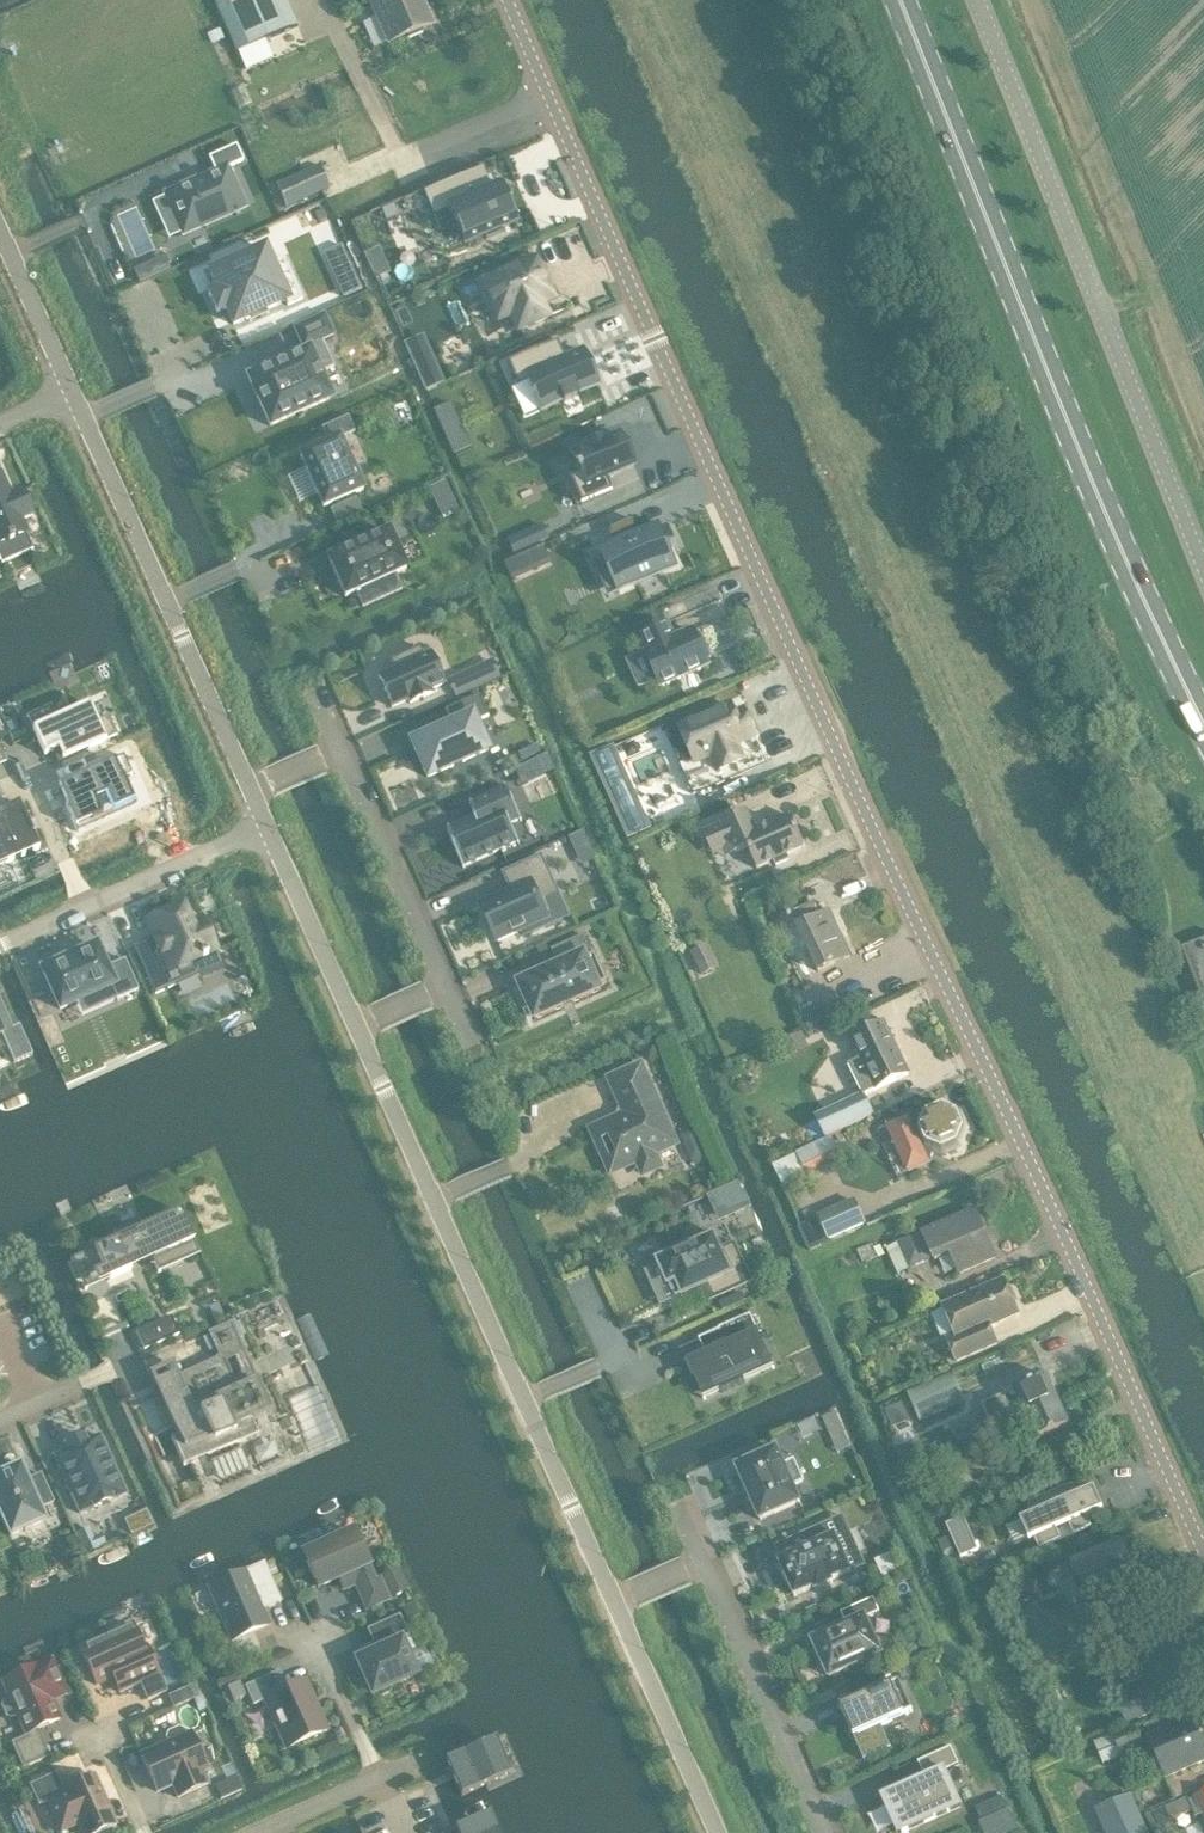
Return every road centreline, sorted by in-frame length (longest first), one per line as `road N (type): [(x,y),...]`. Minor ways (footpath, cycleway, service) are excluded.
road 1 (tertiary): [(1203,1552),(507,0)]
road 2 (primary): [(899,0),(1015,293),(1203,727)]
road 3 (residential): [(356,1026),(614,1604)]
road 4 (unclassified): [(1203,567),(978,0)]
road 5 (residential): [(71,390),(250,790)]
road 6 (residential): [(703,1563),(824,1832)]
road 7 (residential): [(445,986),(338,750)]
road 8 (residential): [(614,1604),(717,1832)]
road 9 (residential): [(266,826),(356,1026)]
road 10 (residential): [(266,826),(85,907)]
road 11 (residential): [(0,232),(71,390)]
road 12 (residential): [(28,776),(85,907)]
road 13 (residential): [(378,1777),(320,1647)]
road 14 (residential): [(0,1420),(129,1362)]
road 15 (residential): [(254,1832),(378,1777)]

